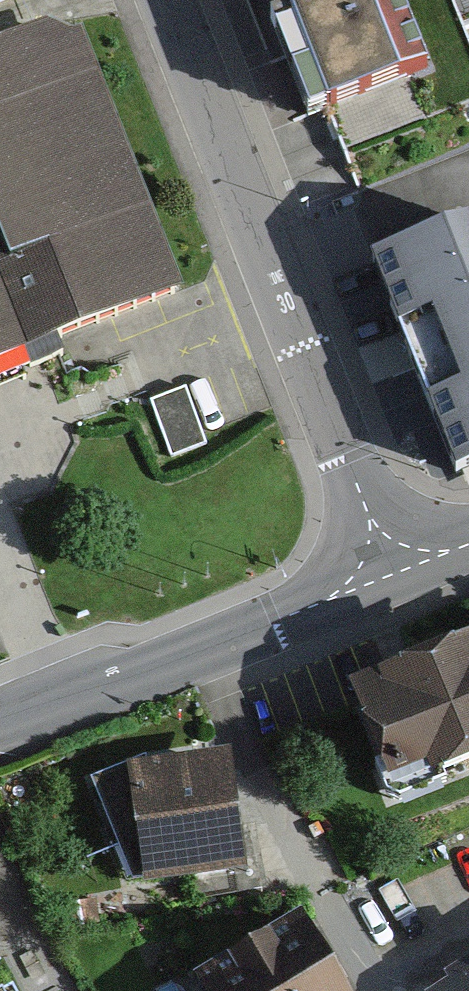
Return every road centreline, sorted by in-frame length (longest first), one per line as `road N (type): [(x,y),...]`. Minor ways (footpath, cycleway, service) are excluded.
road 1 (residential): [(156,0),(395,583)]
road 2 (unclassified): [(395,583),(217,656),(0,724)]

